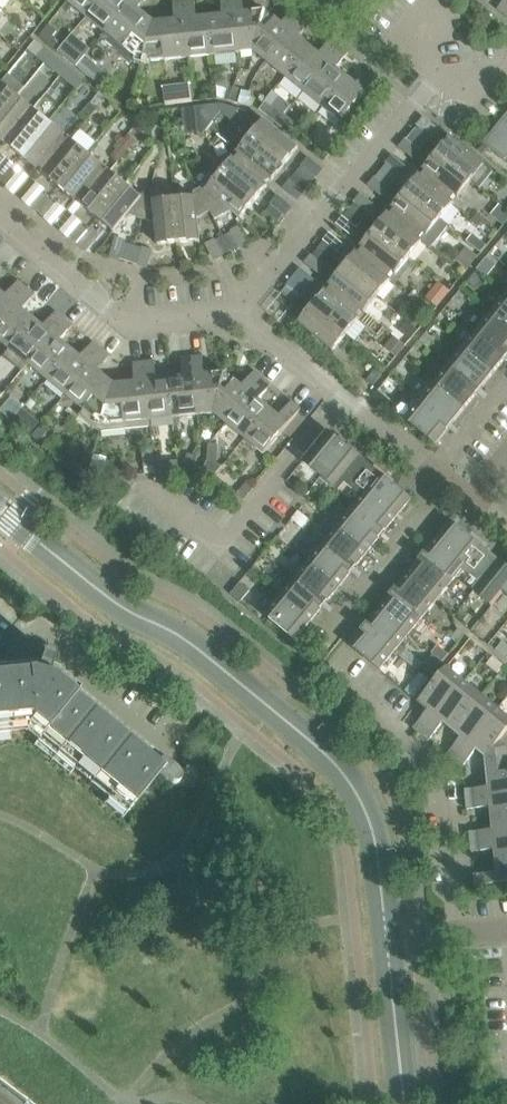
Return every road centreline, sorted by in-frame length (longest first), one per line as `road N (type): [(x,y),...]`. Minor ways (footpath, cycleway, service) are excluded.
road 1 (tertiary): [(387,943),(372,822),(345,770),(267,701),(180,637),(103,596),(0,512)]
road 2 (residential): [(506,70),(434,82),(241,312)]
road 3 (residential): [(461,934),(445,773),(327,672)]
road 4 (residential): [(241,312),(134,323),(0,214)]
road 5 (residential): [(342,399),(223,544),(155,489)]
road 6 (residential): [(478,491),(436,477),(342,399)]
road 7 (residential): [(342,399),(241,312)]

